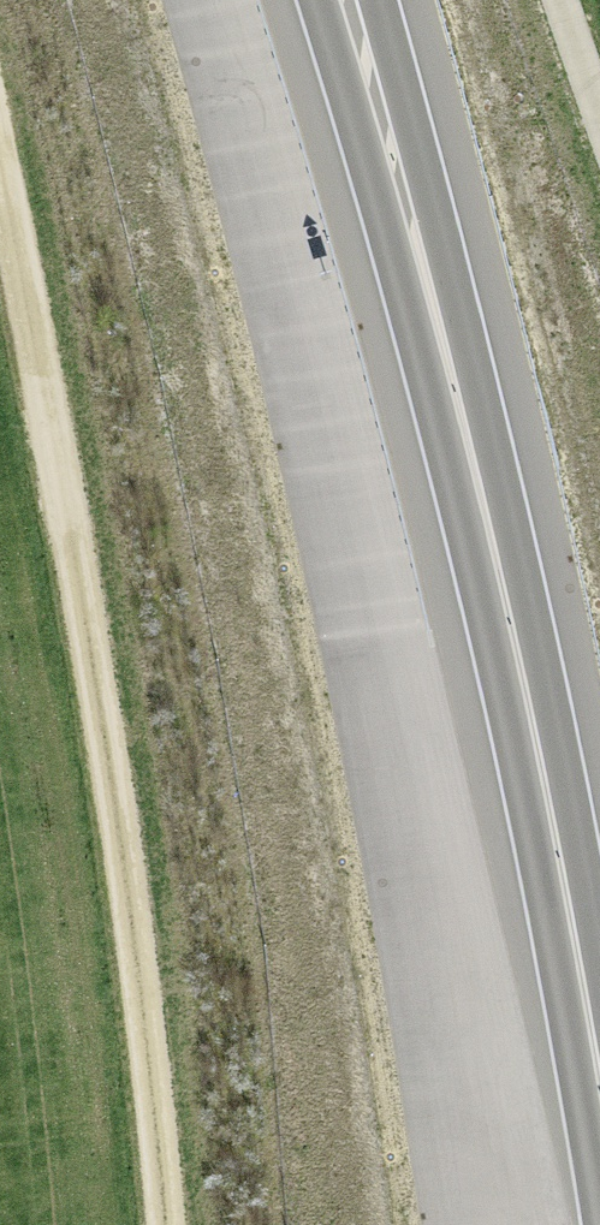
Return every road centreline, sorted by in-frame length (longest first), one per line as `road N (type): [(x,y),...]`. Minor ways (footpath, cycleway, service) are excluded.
road 1 (track): [(162,1224),(113,788),(0,187)]
road 2 (trunk): [(317,0),(499,568)]
road 3 (trunk): [(499,568),(419,153),(376,0)]
road 4 (trunk): [(599,1074),(499,568)]

